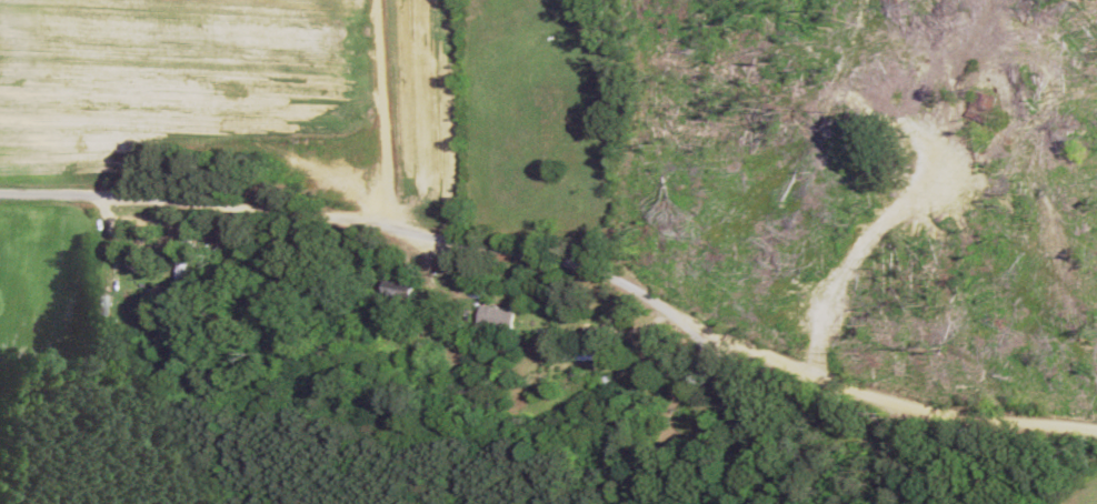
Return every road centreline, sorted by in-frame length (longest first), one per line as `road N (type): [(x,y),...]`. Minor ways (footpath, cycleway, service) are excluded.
road 1 (residential): [(758,390),(707,344),(564,292),(301,241),(0,208)]
road 2 (residential): [(607,309),(1008,132)]
road 3 (residential): [(758,390),(1044,453),(1096,450)]
road 4 (residential): [(421,264),(427,0)]
road 5 (residential): [(795,503),(764,464),(758,390)]

